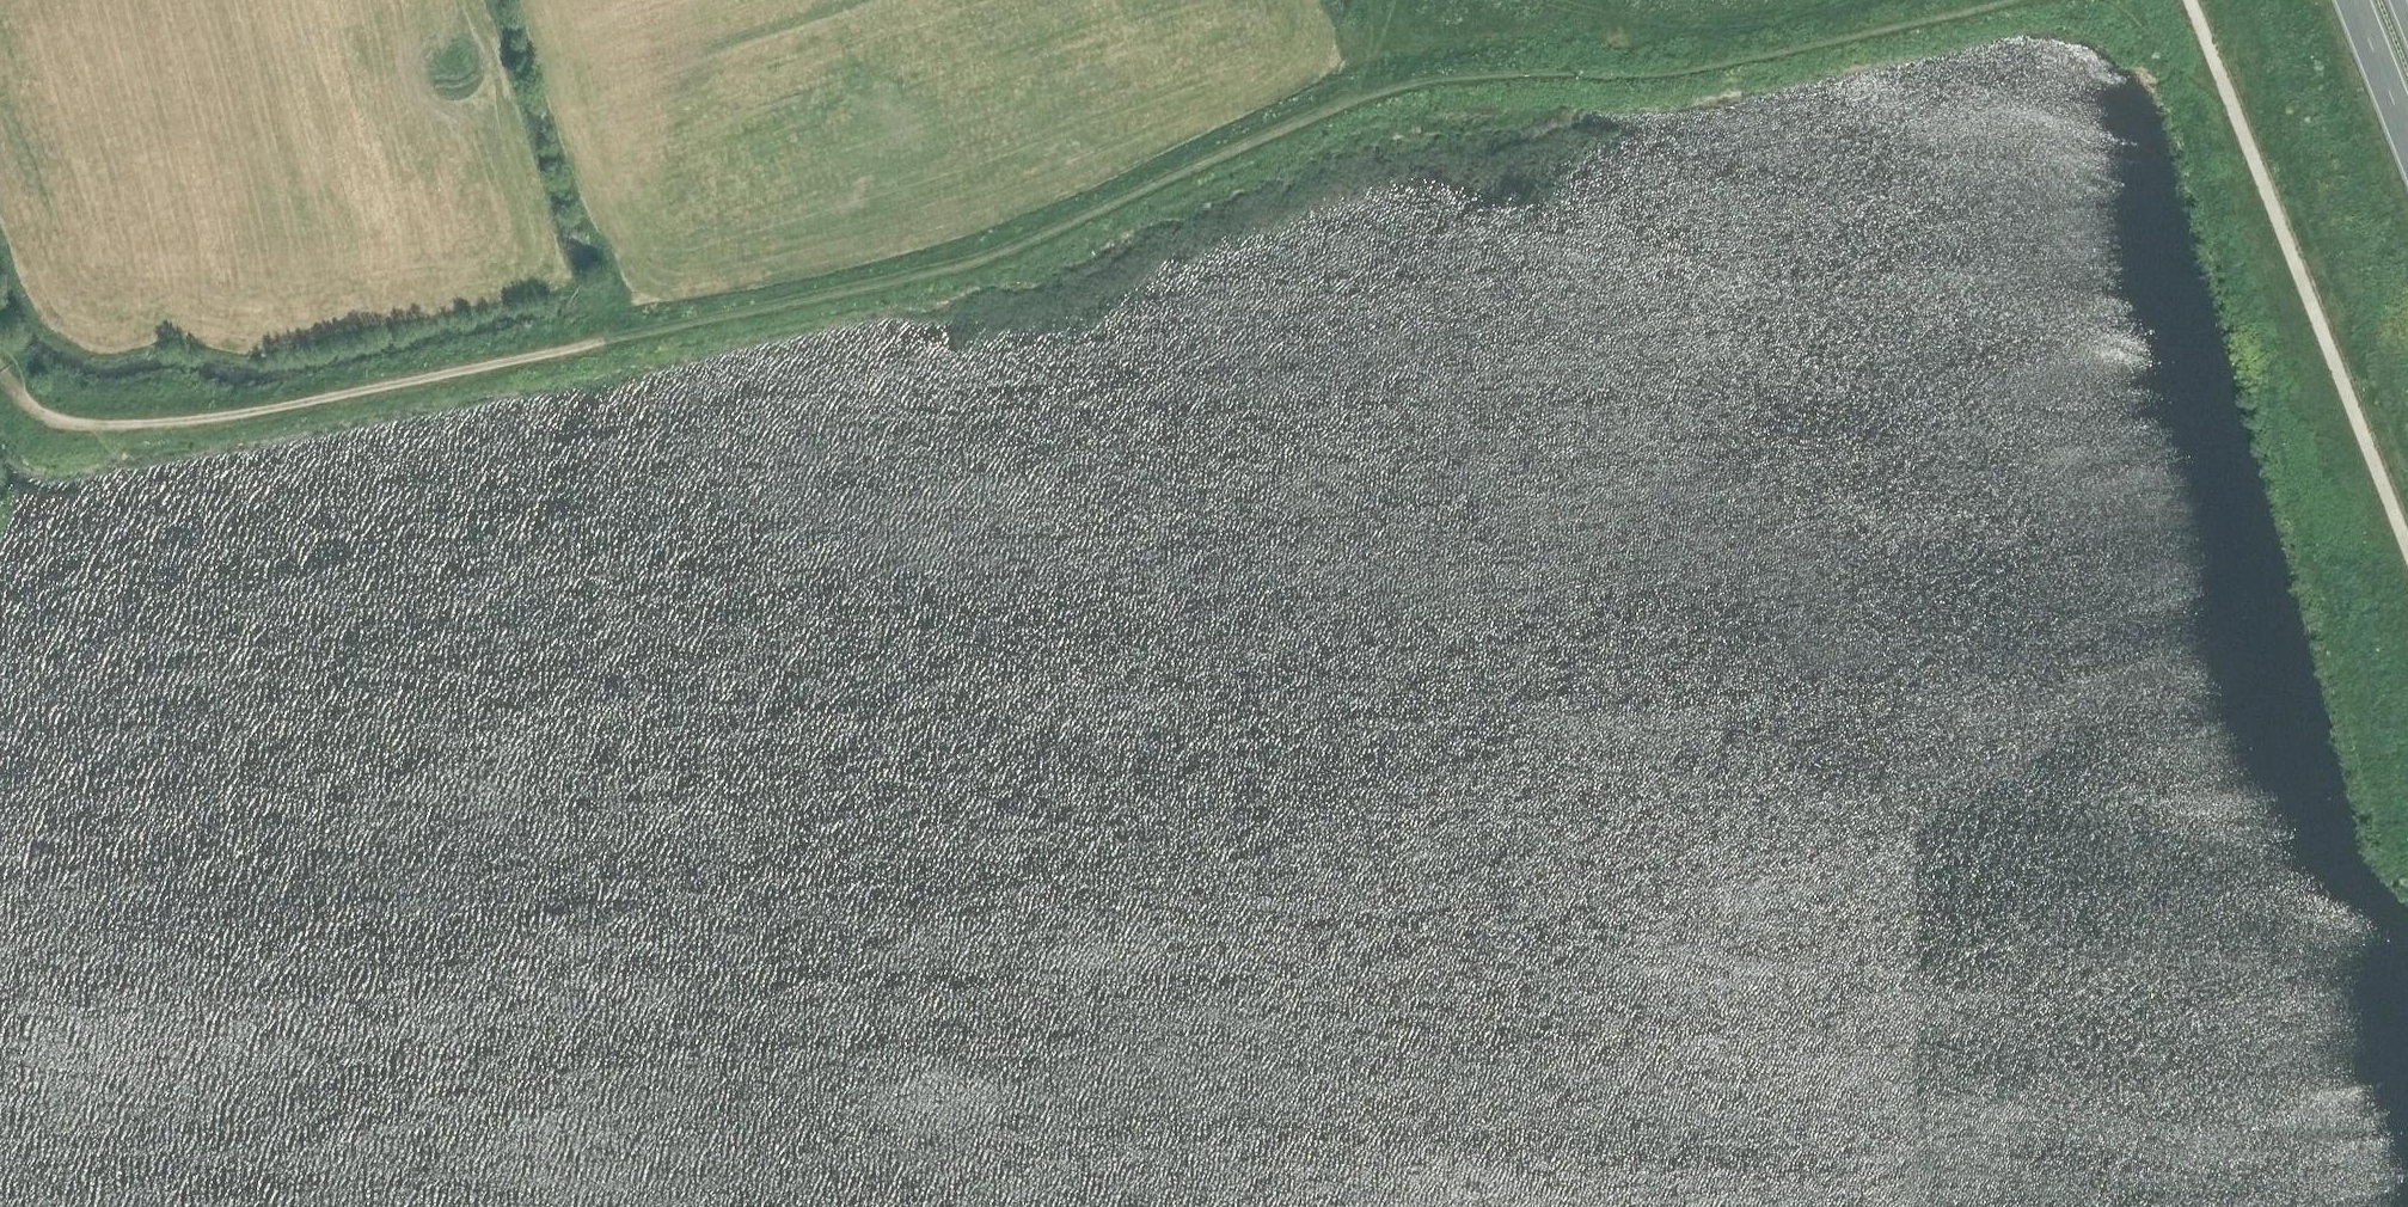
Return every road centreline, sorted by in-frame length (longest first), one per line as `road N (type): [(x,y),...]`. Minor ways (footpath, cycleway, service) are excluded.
road 1 (track): [(604,341),(199,418),(114,421),(47,413),(0,362)]
road 2 (trunk): [(2349,0),(2407,148)]

